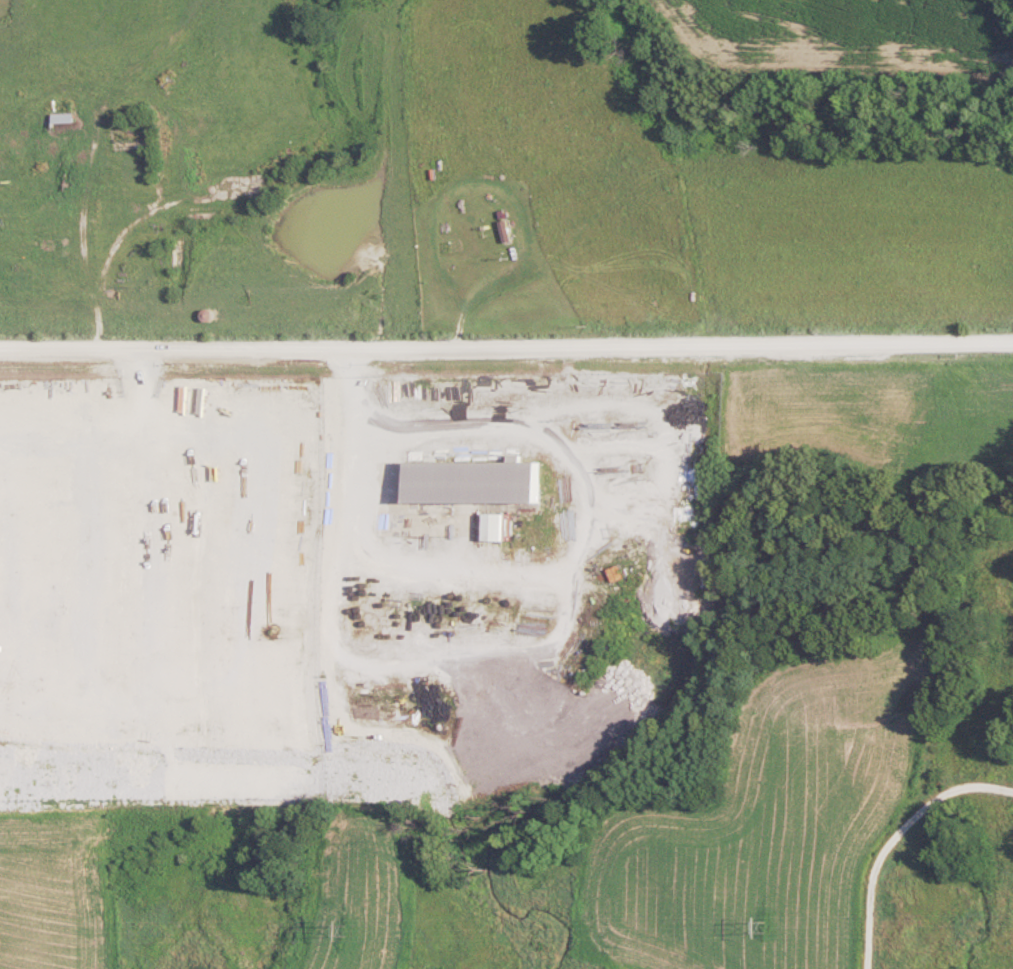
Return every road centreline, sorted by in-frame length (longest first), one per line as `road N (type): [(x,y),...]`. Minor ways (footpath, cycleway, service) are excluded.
road 1 (residential): [(1012,338),(0,345)]

